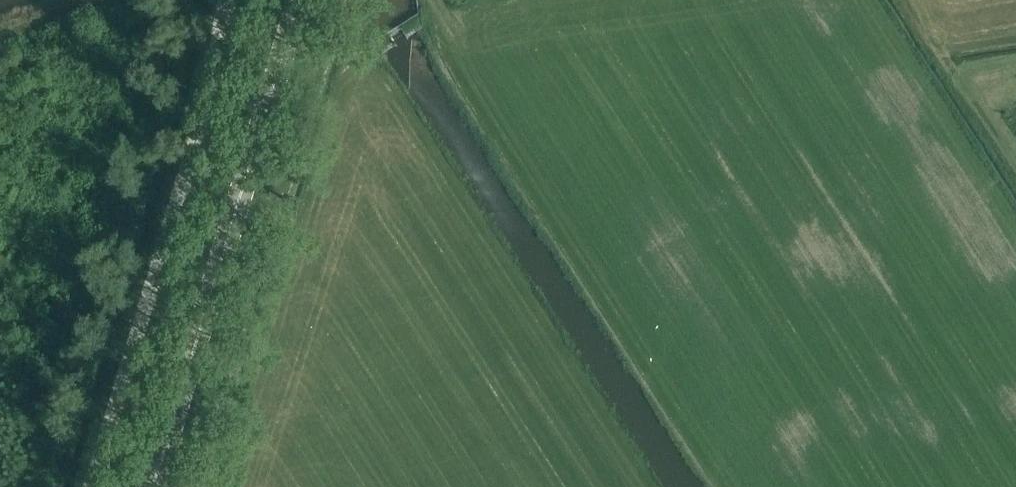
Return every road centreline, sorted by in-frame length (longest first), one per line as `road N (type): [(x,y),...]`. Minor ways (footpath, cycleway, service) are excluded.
road 1 (unclassified): [(70,486),(229,0)]
road 2 (tertiary): [(153,486),(299,0)]

